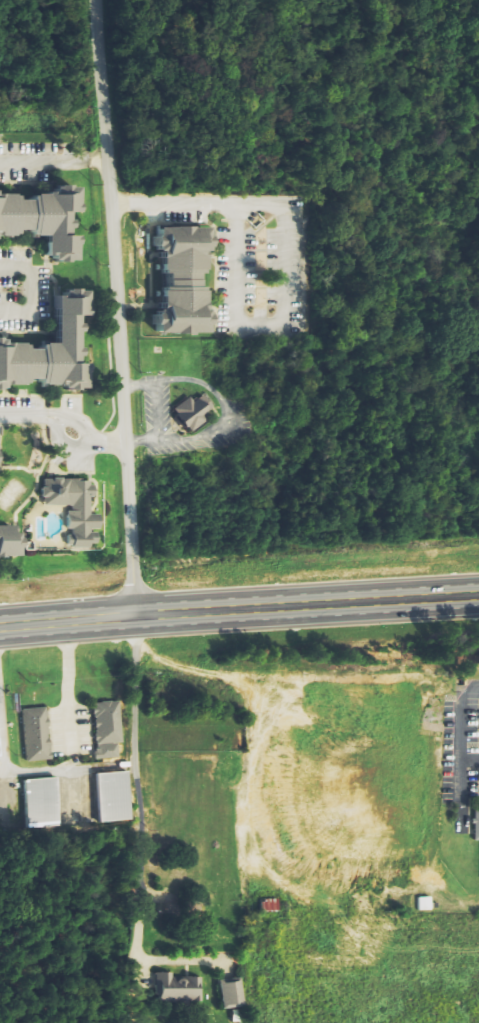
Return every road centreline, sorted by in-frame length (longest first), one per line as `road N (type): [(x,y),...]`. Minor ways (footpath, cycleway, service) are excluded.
road 1 (residential): [(137,620),(99,0)]
road 2 (secondary): [(0,627),(478,604)]

